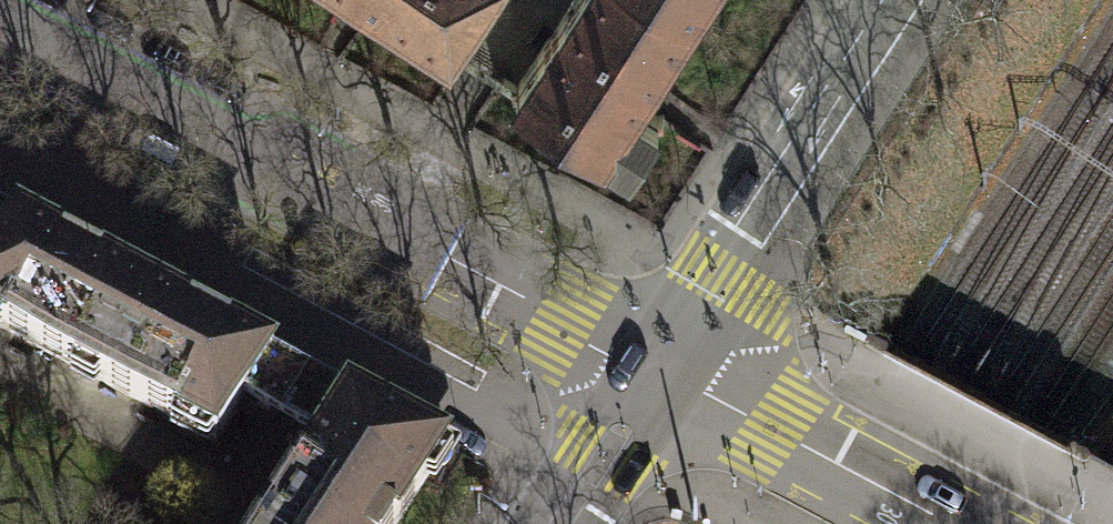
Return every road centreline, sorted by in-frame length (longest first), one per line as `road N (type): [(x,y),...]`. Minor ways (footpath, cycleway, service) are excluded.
road 1 (residential): [(661,376),(248,137),(0,8)]
road 2 (primary): [(661,376),(898,0)]
road 3 (tertiary): [(951,523),(661,376)]
road 4 (primary): [(562,523),(661,376)]

